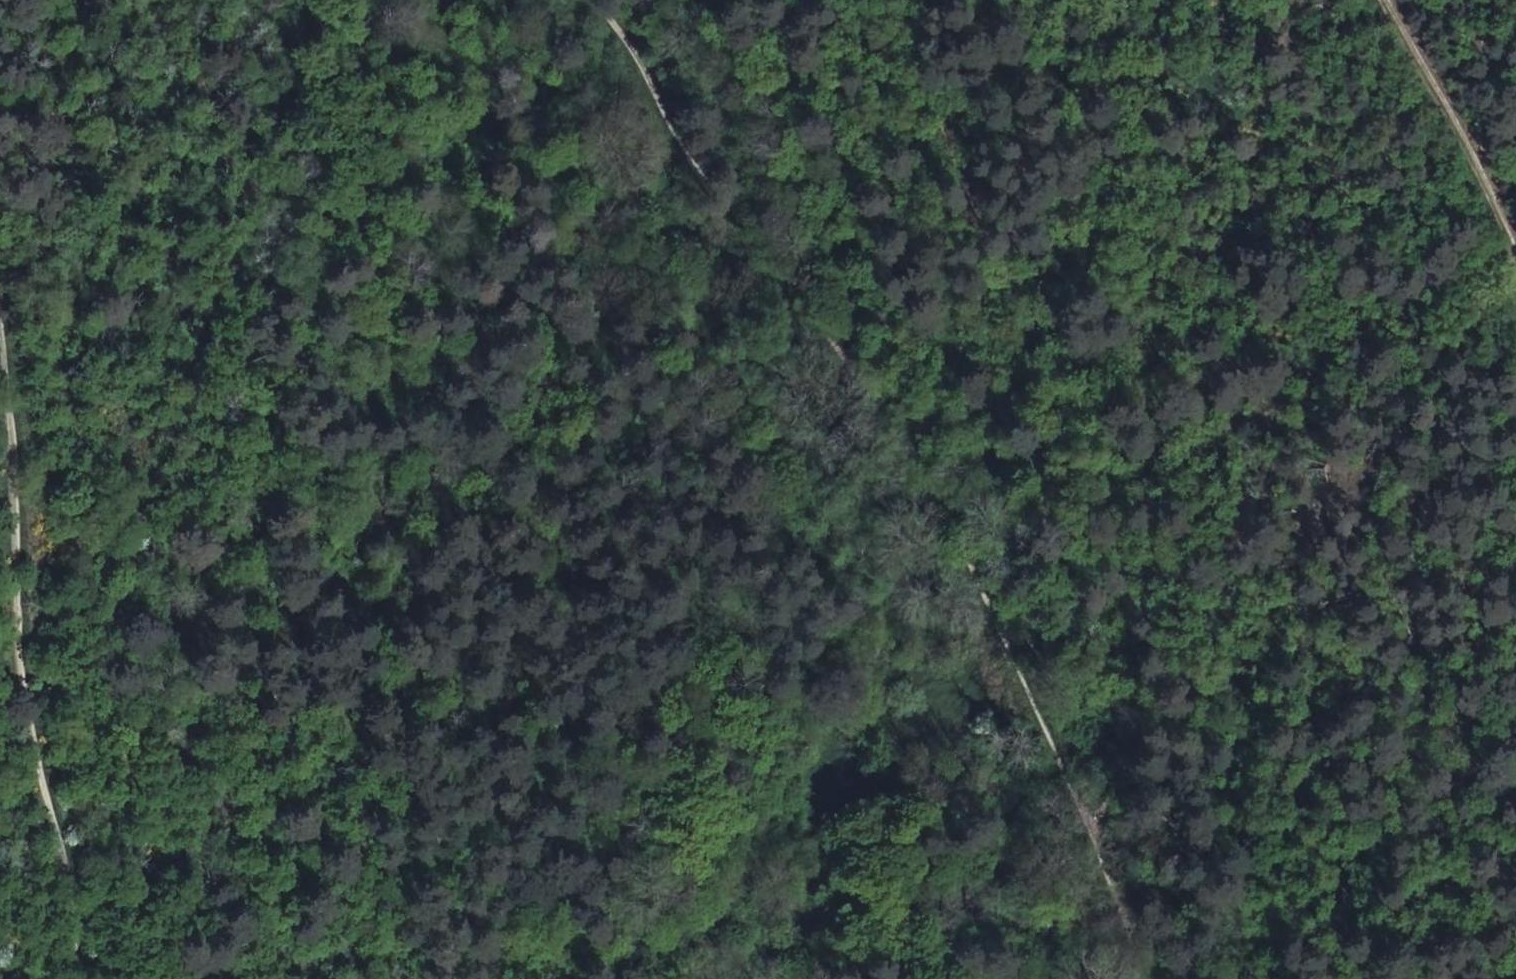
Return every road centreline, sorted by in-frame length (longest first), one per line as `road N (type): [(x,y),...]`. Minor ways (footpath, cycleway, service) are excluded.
road 1 (track): [(1395,0),(1515,263)]

